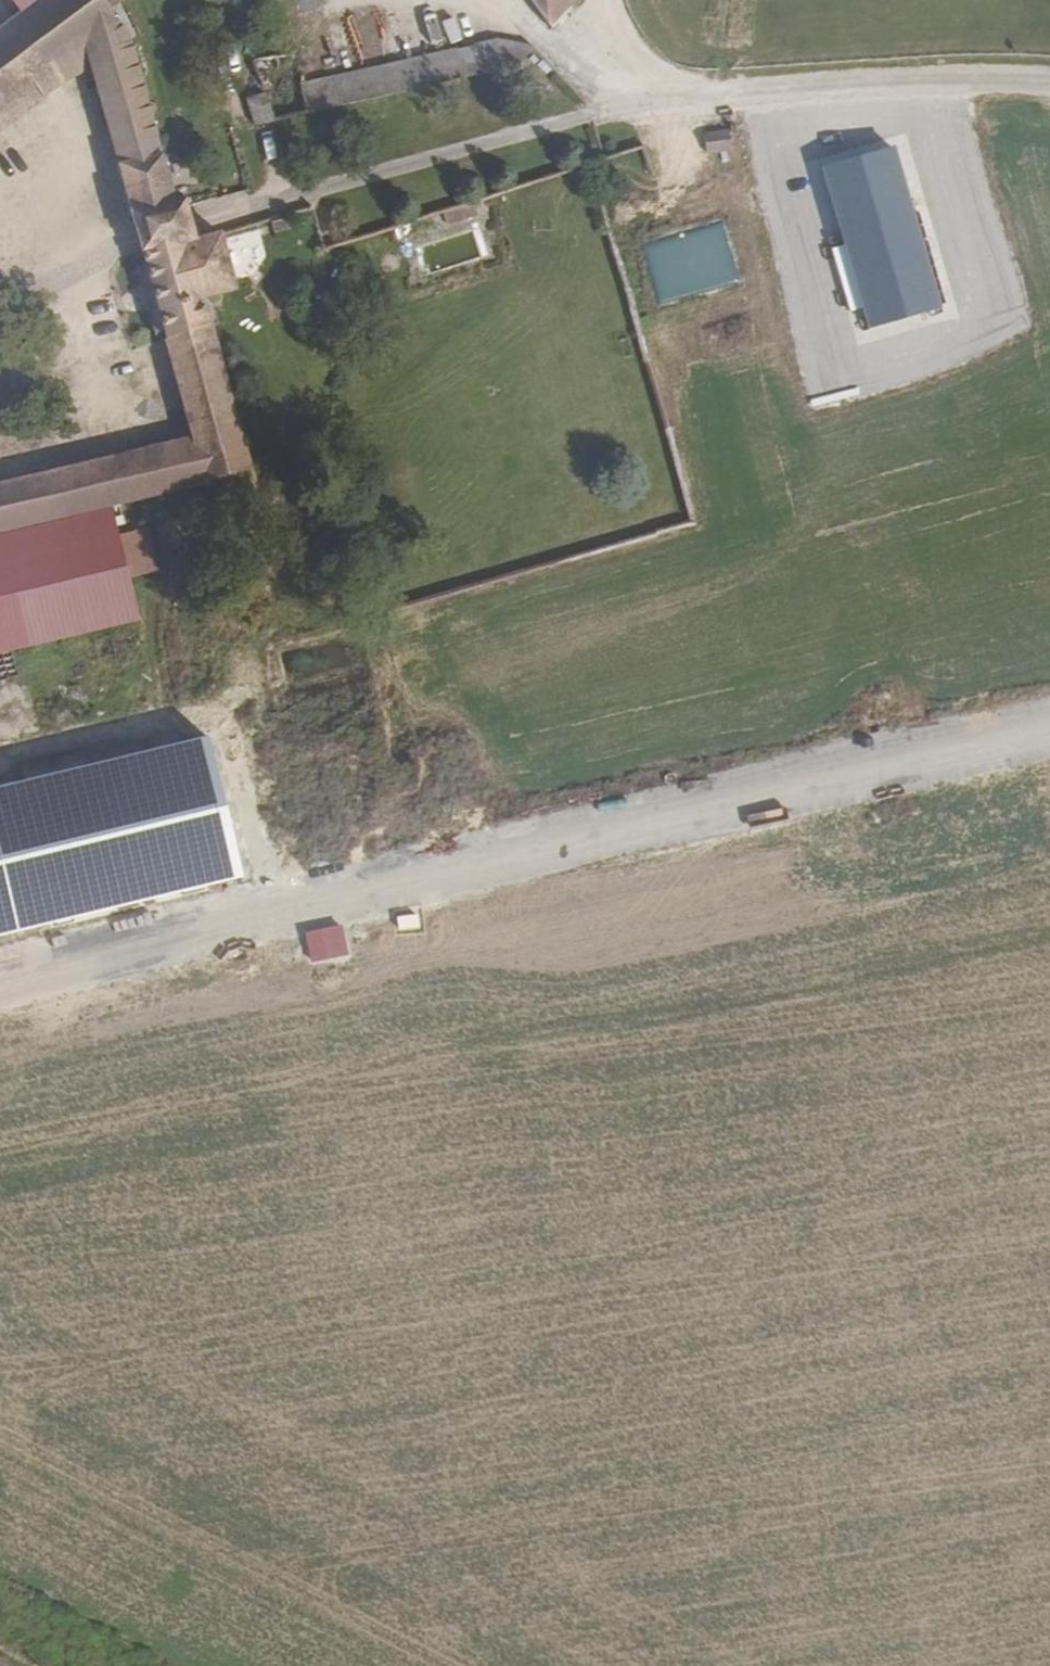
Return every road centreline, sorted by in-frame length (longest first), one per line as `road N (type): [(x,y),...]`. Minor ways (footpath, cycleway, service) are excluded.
road 1 (unclassified): [(1049,85),(679,91)]

